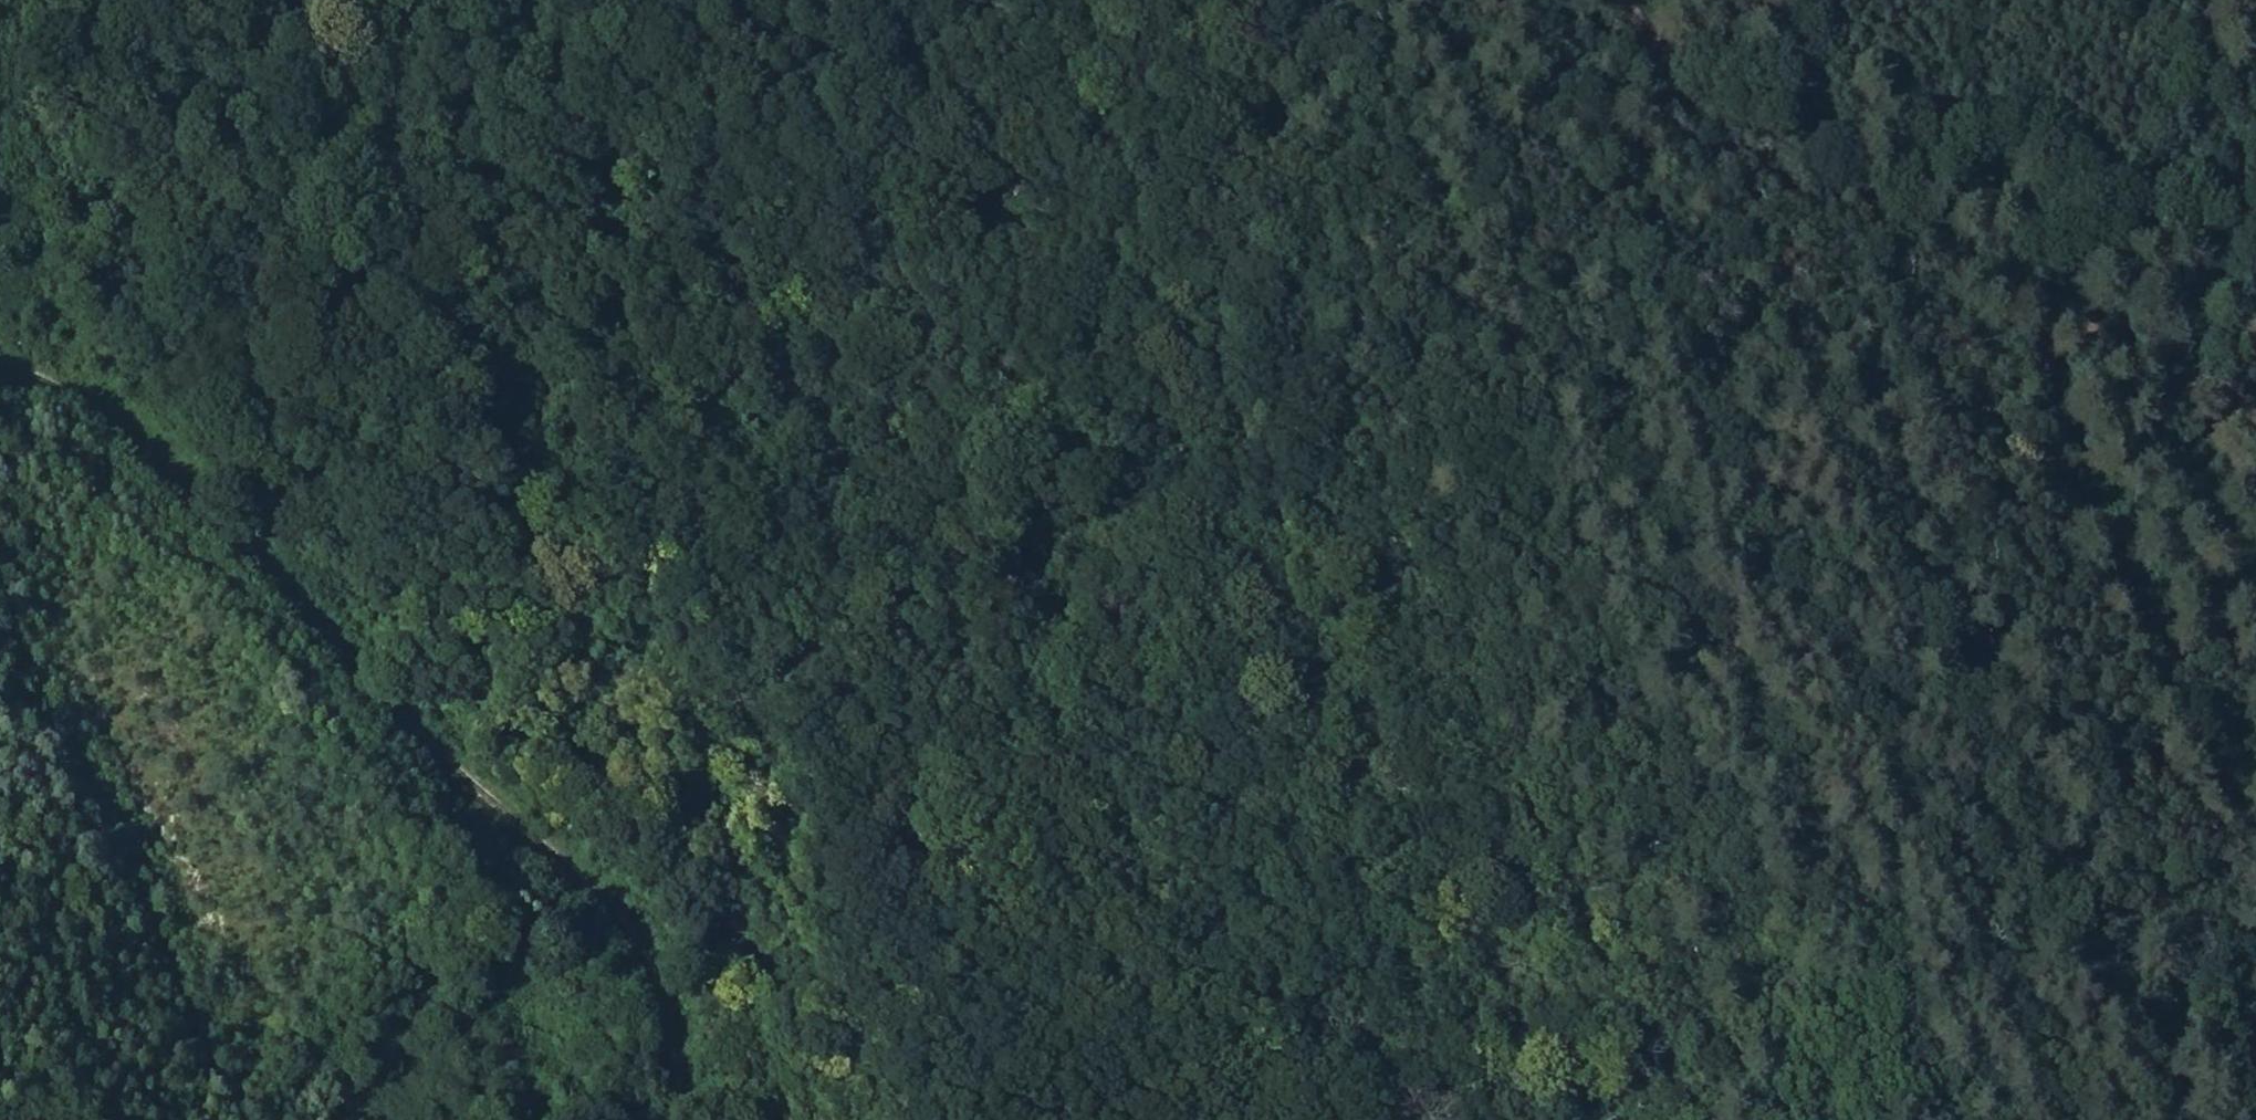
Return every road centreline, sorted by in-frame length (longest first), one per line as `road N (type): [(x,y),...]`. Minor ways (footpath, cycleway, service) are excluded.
road 1 (track): [(695,1119),(656,977),(371,695),(171,481),(43,372),(0,361)]

